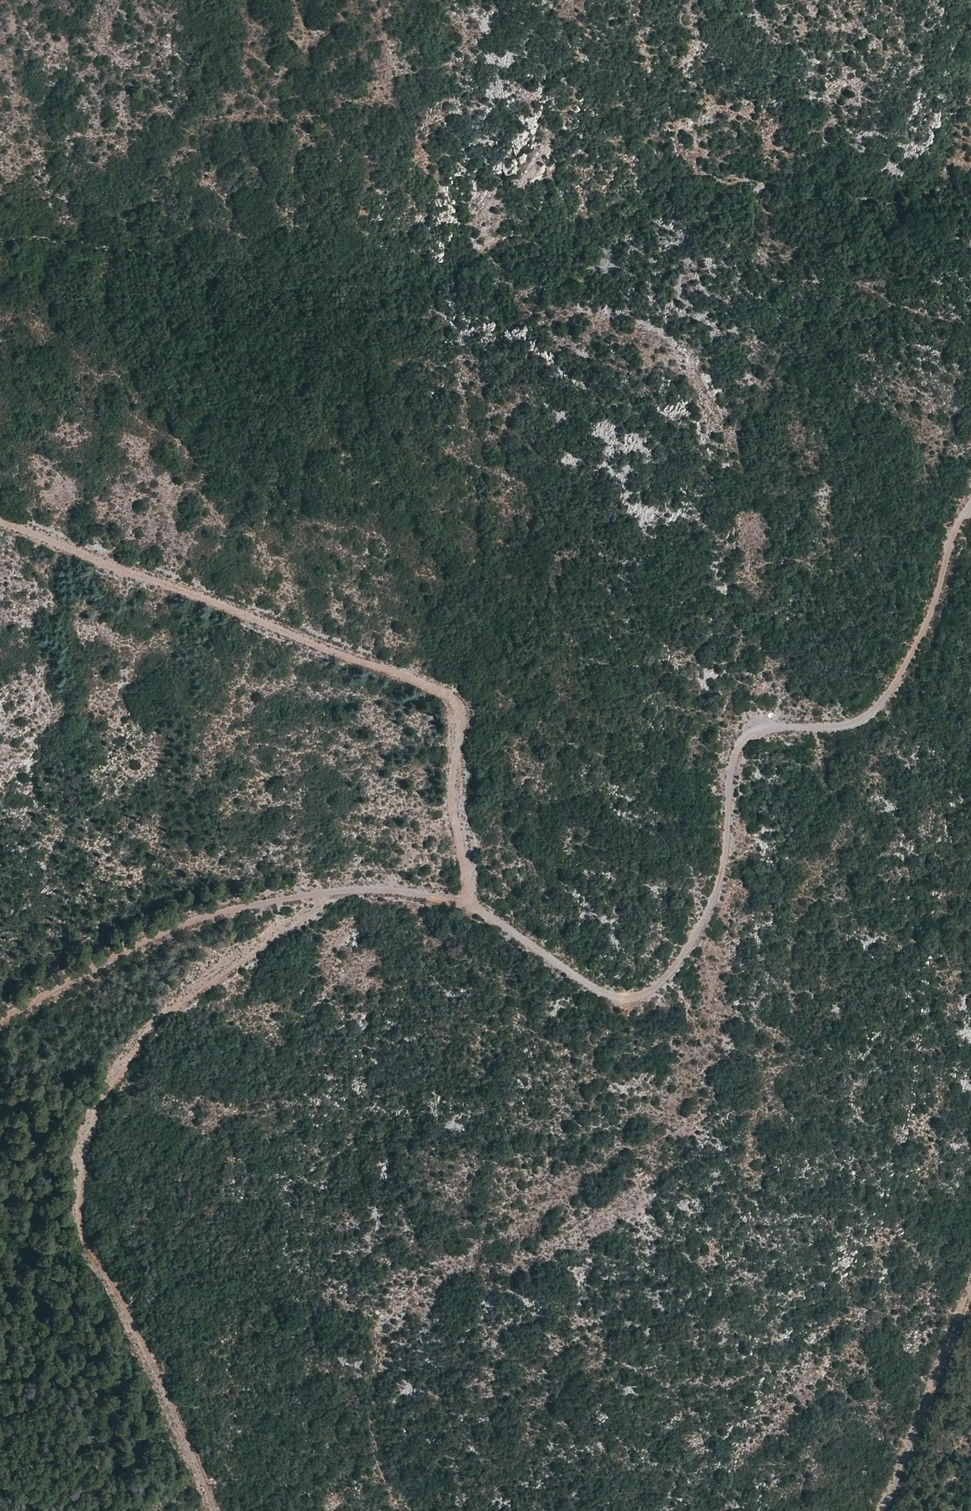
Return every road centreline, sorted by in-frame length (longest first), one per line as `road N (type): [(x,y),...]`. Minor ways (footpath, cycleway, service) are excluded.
road 1 (track): [(0,1021),(161,936),(293,898),(373,889),(475,908),(597,989),(618,999),(645,995),(689,949),(717,893),(738,747),(753,732),(784,726),(835,728),(862,719),(888,693),(933,605),(970,502)]
road 2 (track): [(317,895),(309,913),(224,968),(129,1055),(101,1100),(79,1184),(85,1229),(141,1336),(211,1510)]
road 3 (track): [(475,908),(456,801),(457,697),(178,585),(0,524)]
road 4 (track): [(876,1510),(970,1286)]

